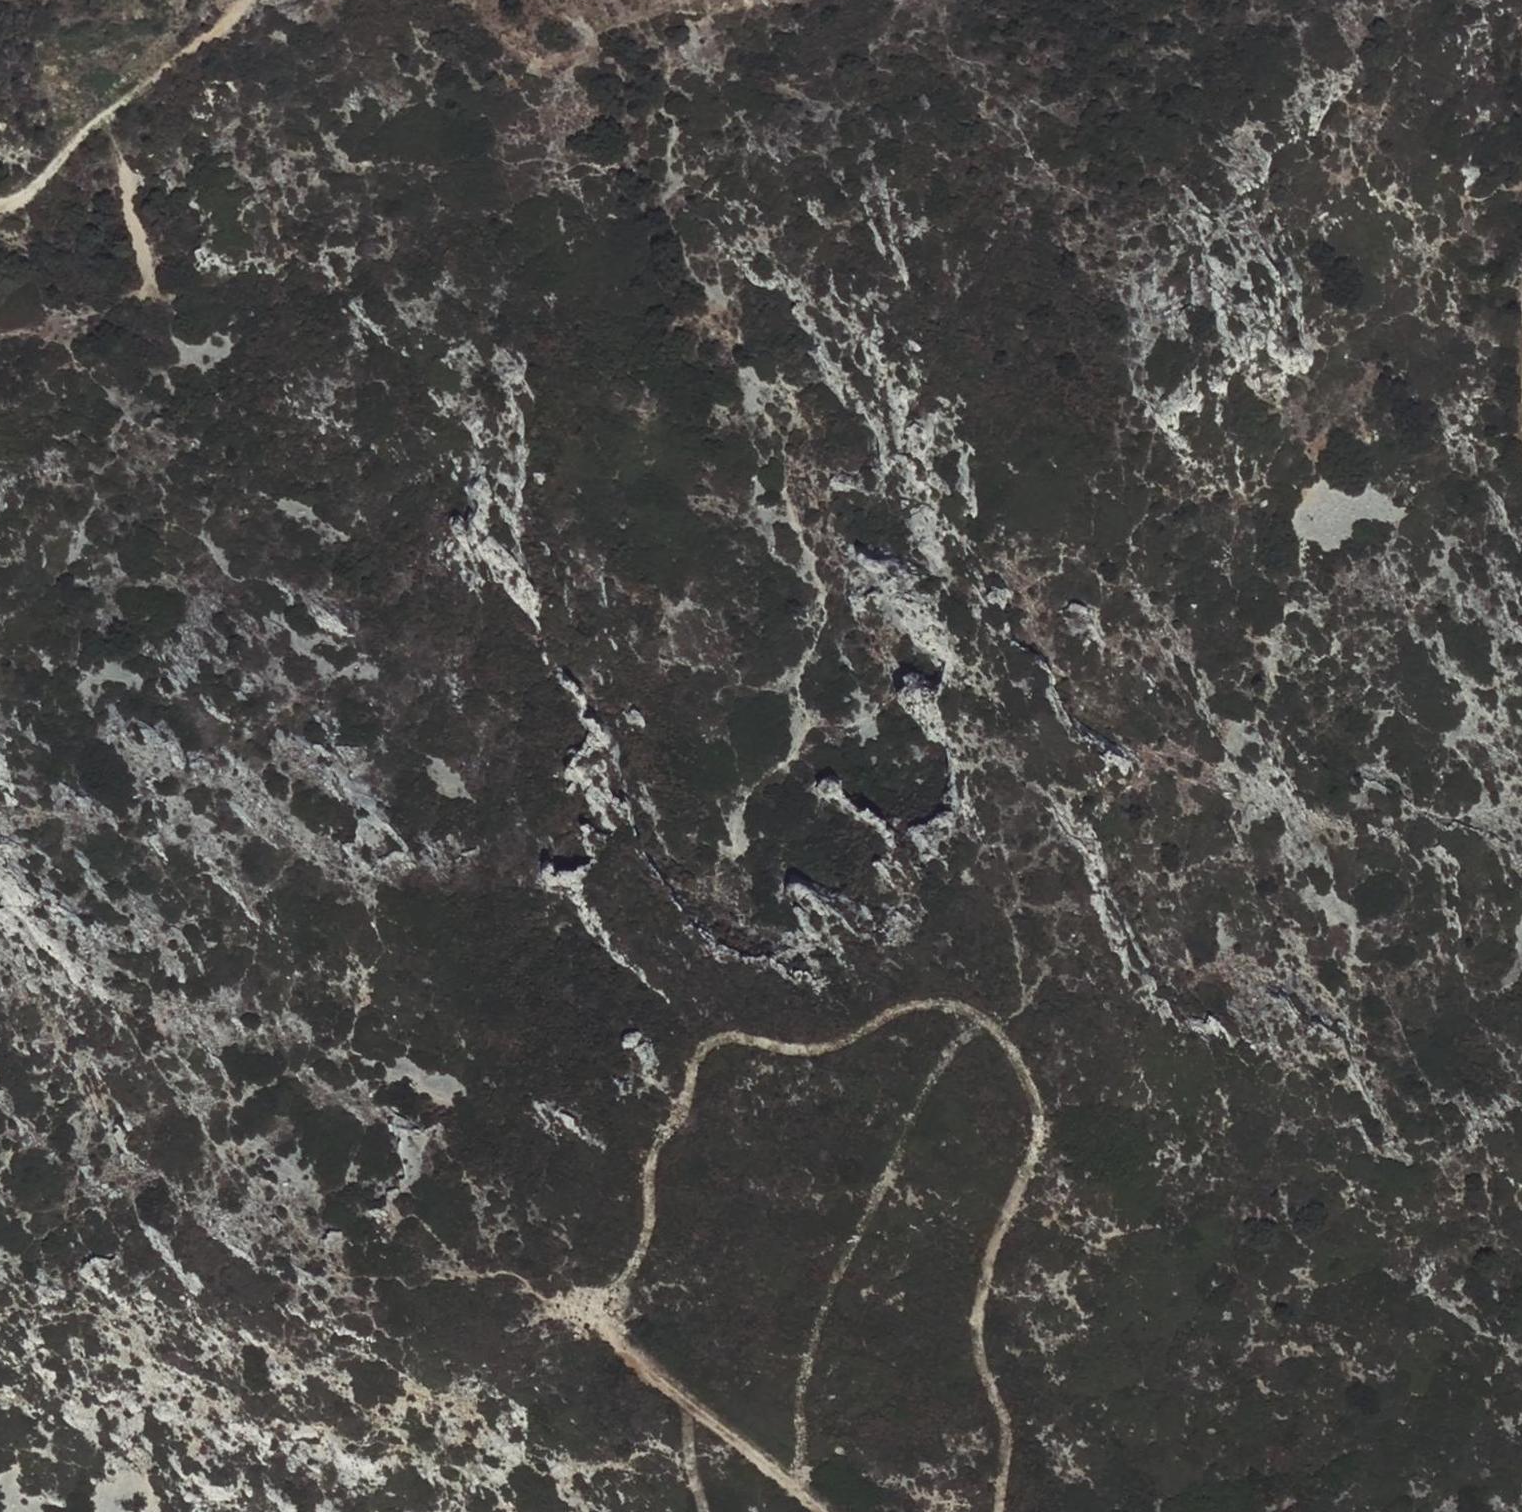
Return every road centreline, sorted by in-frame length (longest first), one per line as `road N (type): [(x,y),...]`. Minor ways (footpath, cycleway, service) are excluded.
road 1 (track): [(0,198),(26,194),(244,0)]
road 2 (track): [(830,1511),(606,1315)]

